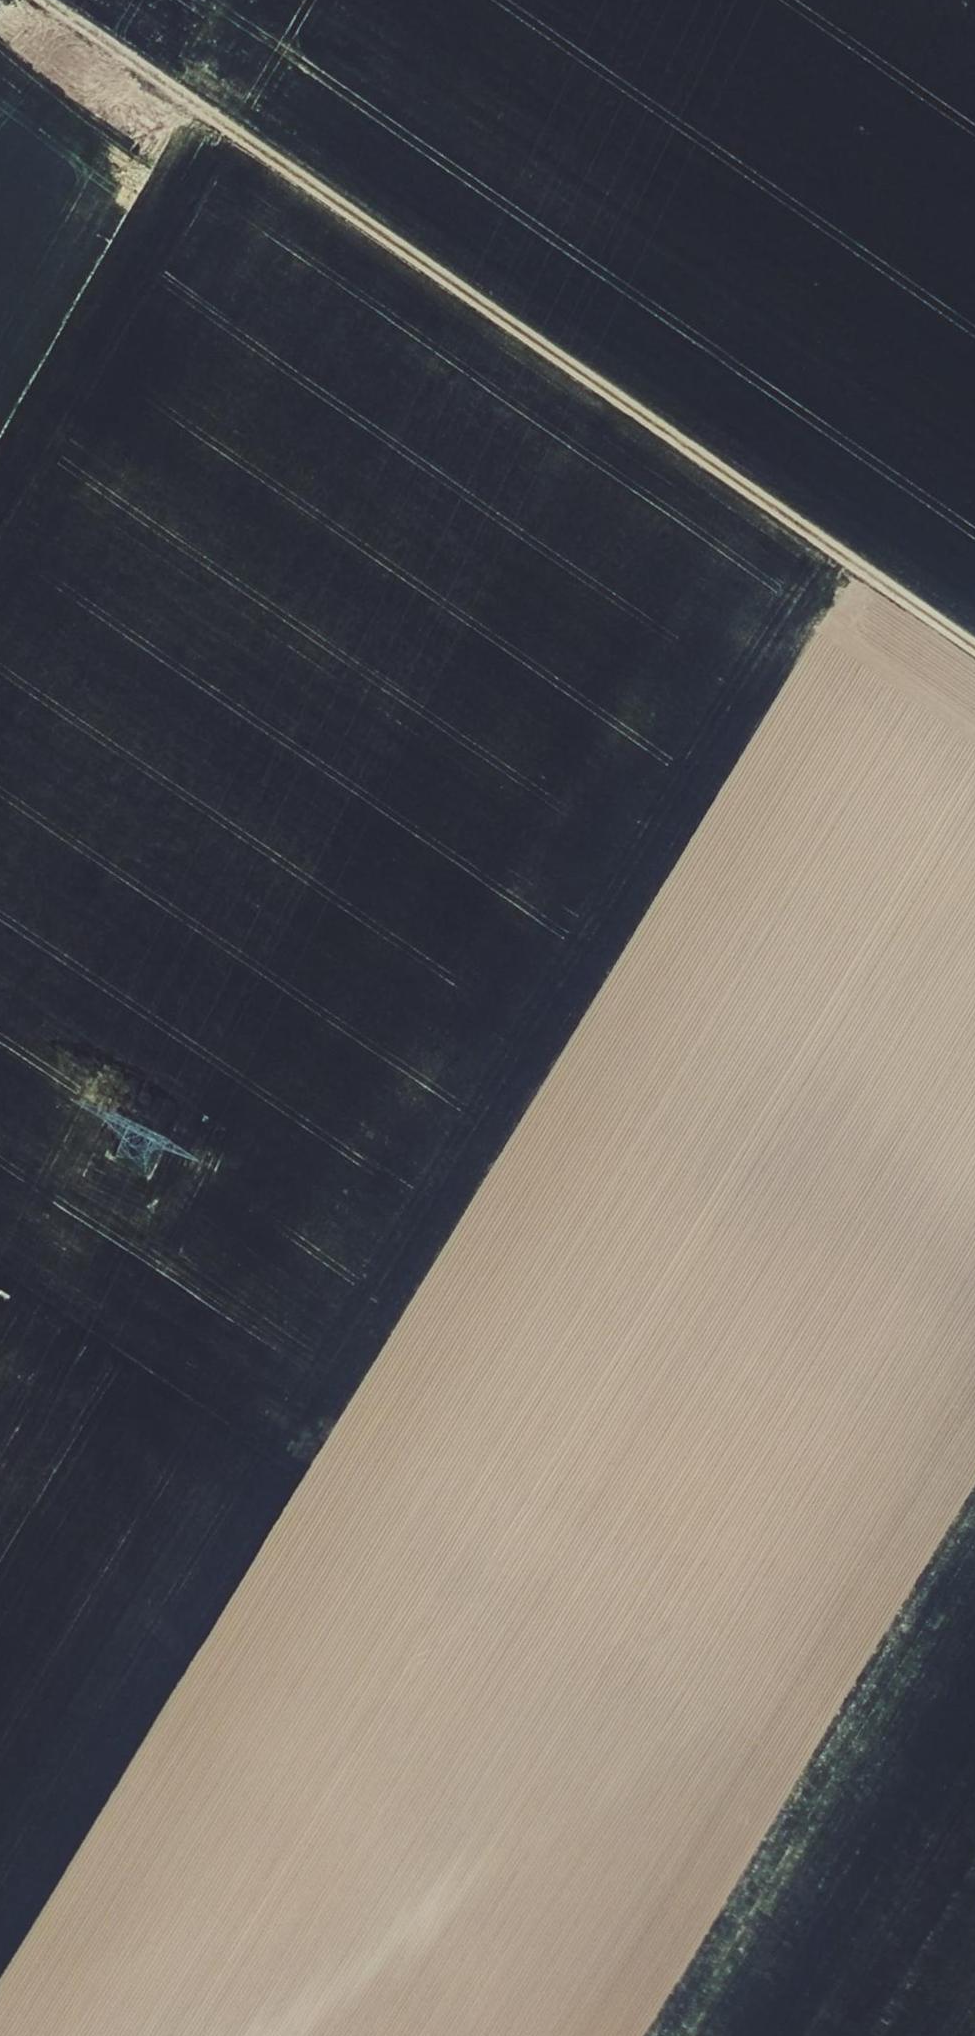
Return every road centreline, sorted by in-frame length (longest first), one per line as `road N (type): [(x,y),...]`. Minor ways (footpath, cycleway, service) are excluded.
road 1 (track): [(43,0),(974,649)]

